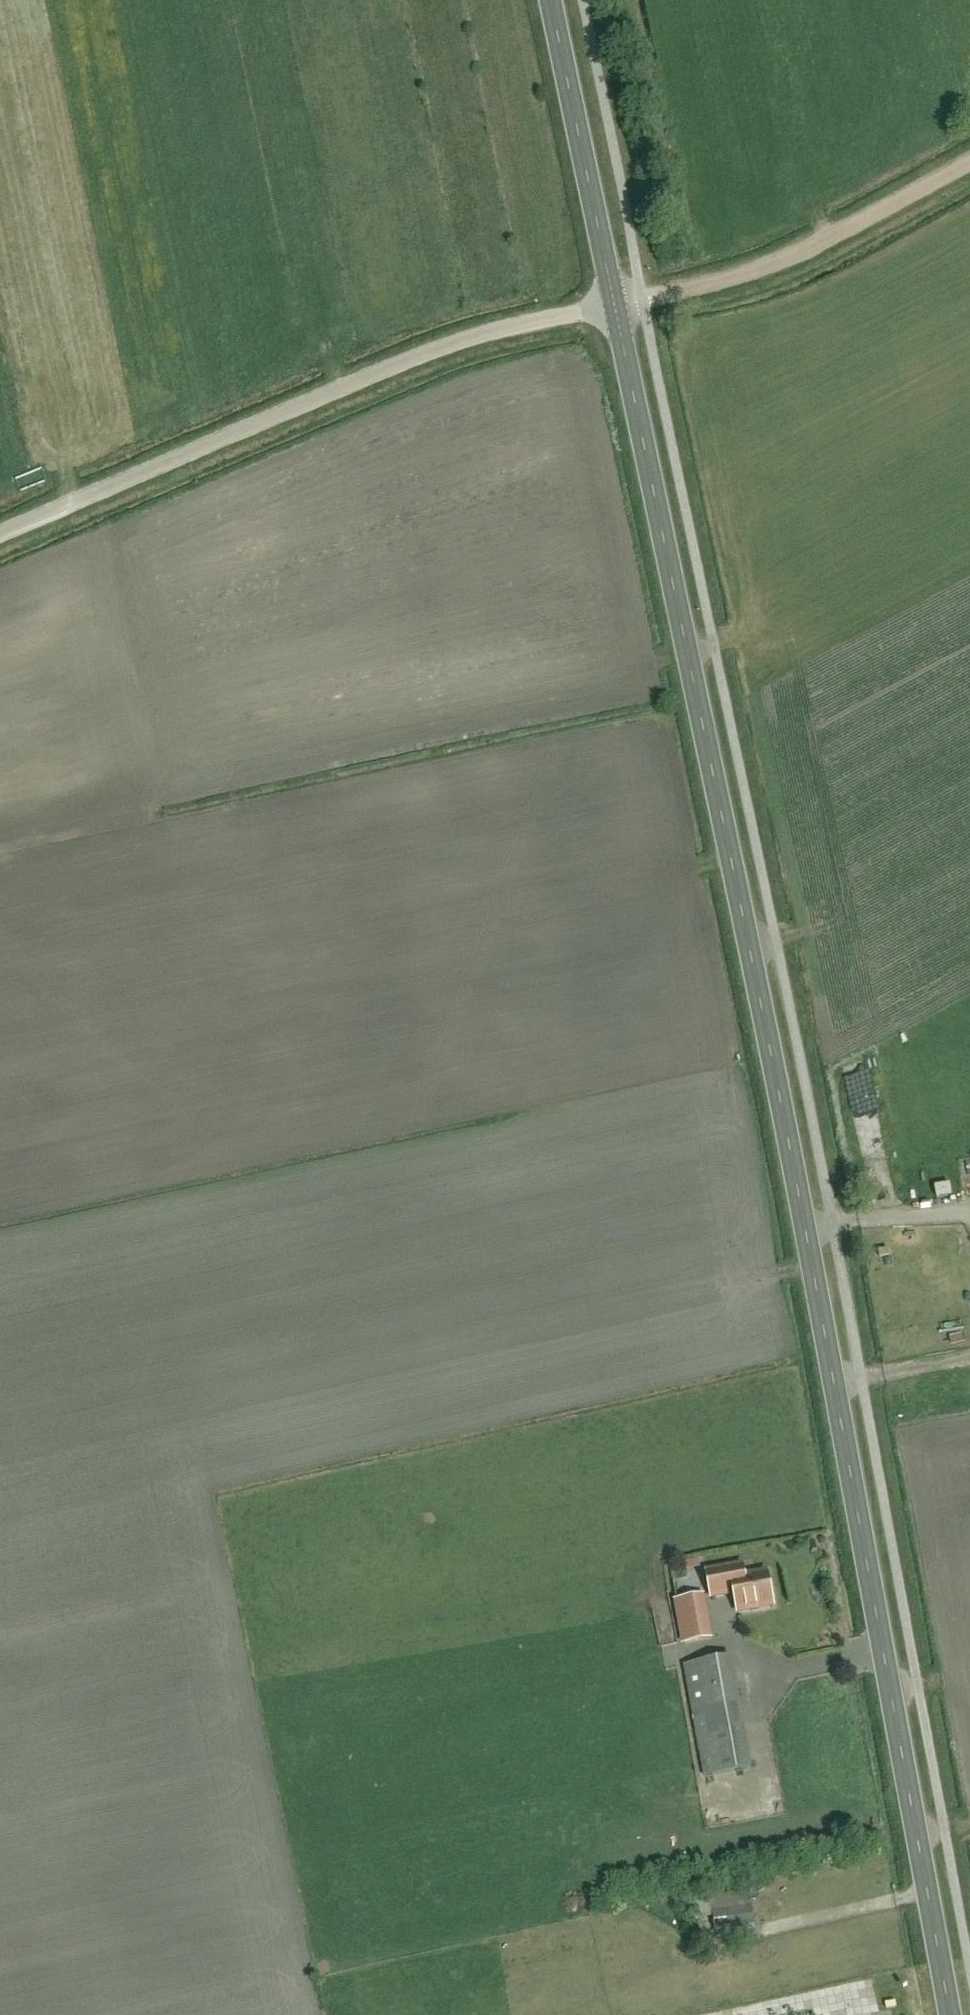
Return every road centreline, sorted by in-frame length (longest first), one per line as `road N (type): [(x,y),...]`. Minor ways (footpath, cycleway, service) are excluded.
road 1 (tertiary): [(950,2014),(812,1263),(615,306)]
road 2 (unclassified): [(0,534),(449,347),(615,306)]
road 3 (track): [(643,301),(798,256),(969,165)]
road 4 (tertiary): [(615,306),(551,0)]

